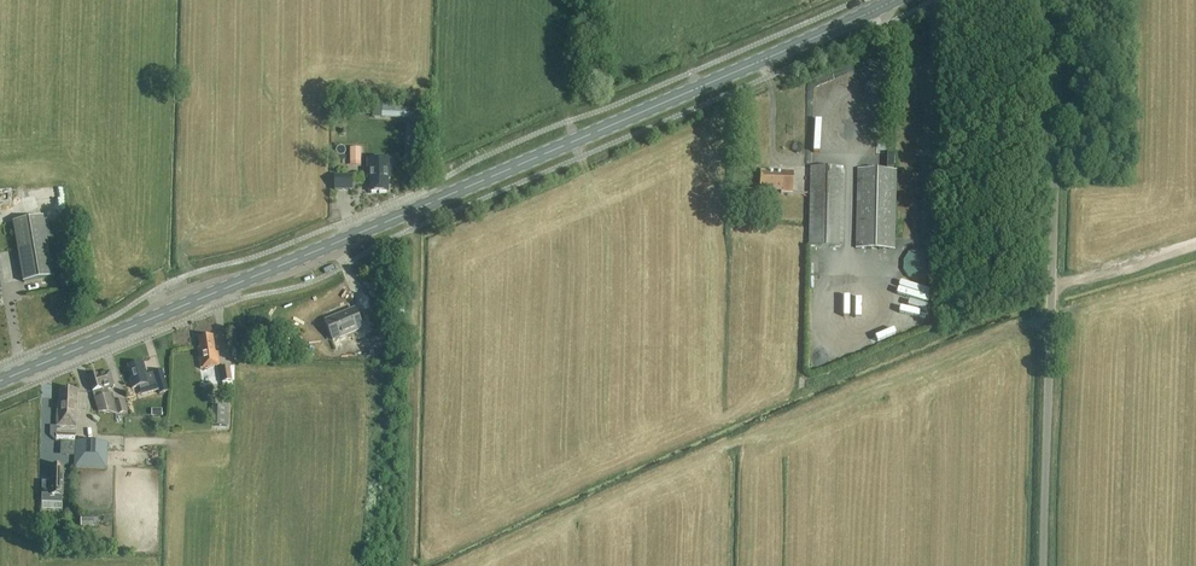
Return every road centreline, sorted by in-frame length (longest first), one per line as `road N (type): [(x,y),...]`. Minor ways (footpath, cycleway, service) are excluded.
road 1 (primary): [(0,381),(438,201),(894,0)]
road 2 (unclassified): [(1045,565),(1059,72),(1033,0)]
road 3 (track): [(1053,289),(1195,248)]

